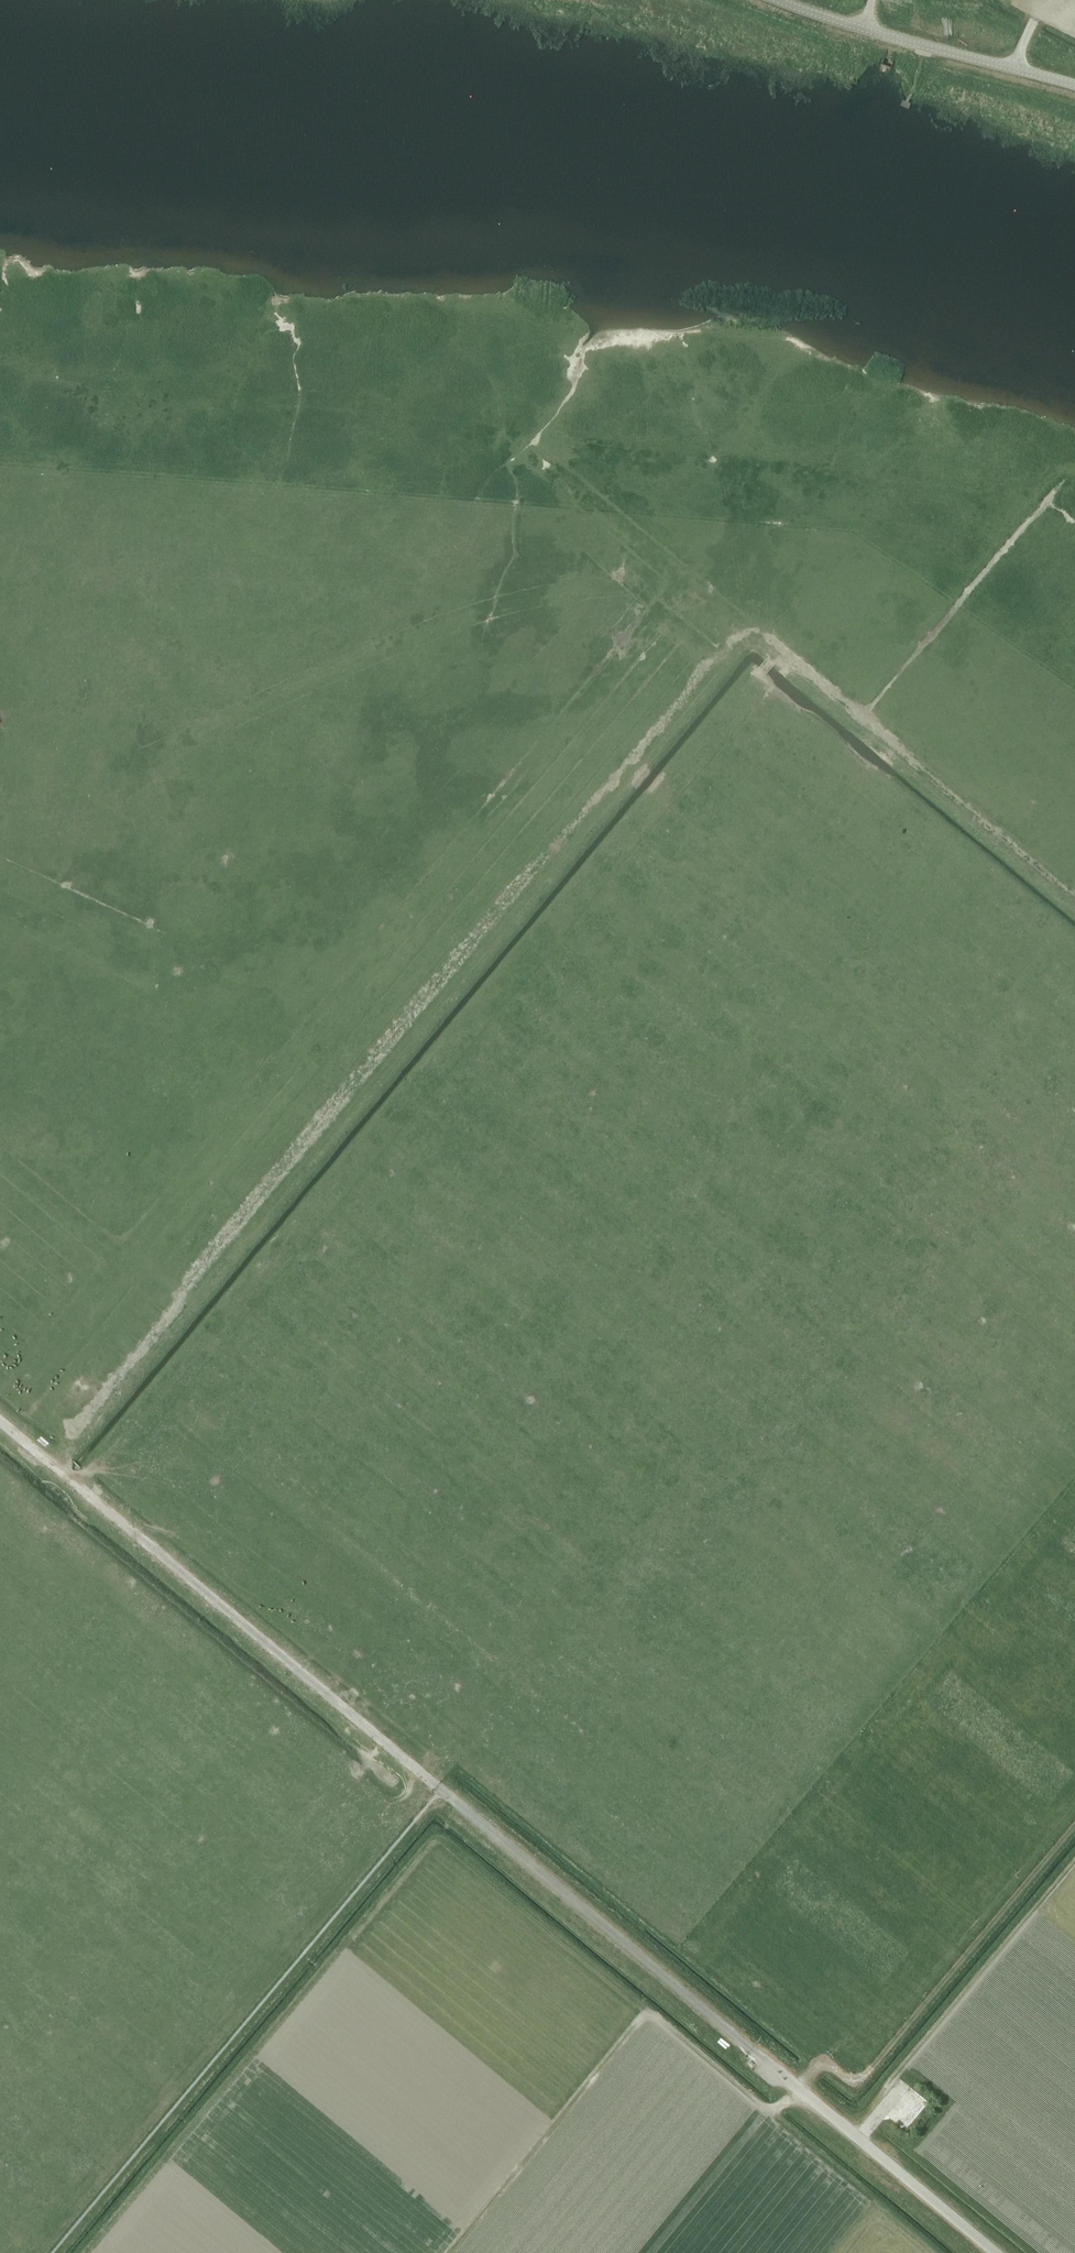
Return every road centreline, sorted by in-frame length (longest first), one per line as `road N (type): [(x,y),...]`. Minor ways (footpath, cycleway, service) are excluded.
road 1 (track): [(795,2084),(819,2066),(851,2080),(868,2072),(1074,1825)]
road 2 (unclassified): [(997,2252),(750,2047)]
road 3 (unclassified): [(1074,84),(778,0)]

